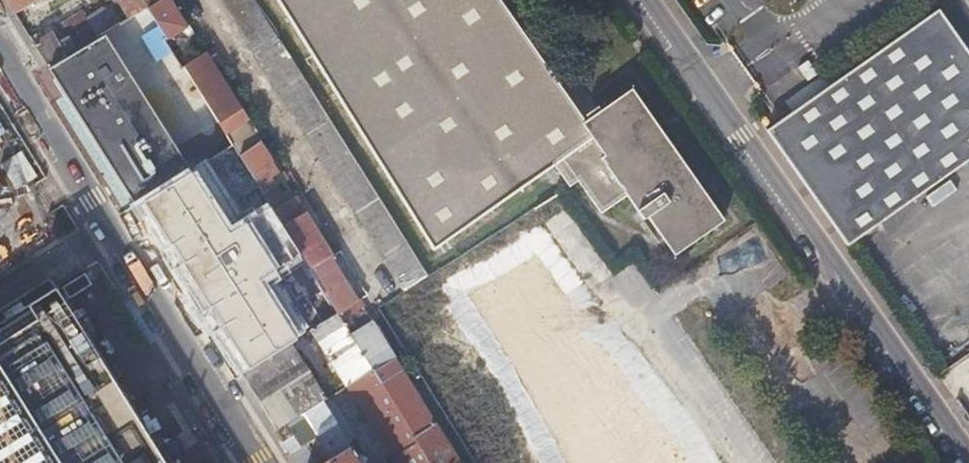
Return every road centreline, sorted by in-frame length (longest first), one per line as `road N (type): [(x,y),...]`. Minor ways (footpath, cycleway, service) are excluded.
road 1 (residential): [(968,451),(645,0)]
road 2 (residential): [(253,462),(0,65)]
road 3 (unknown): [(739,462),(625,290)]

